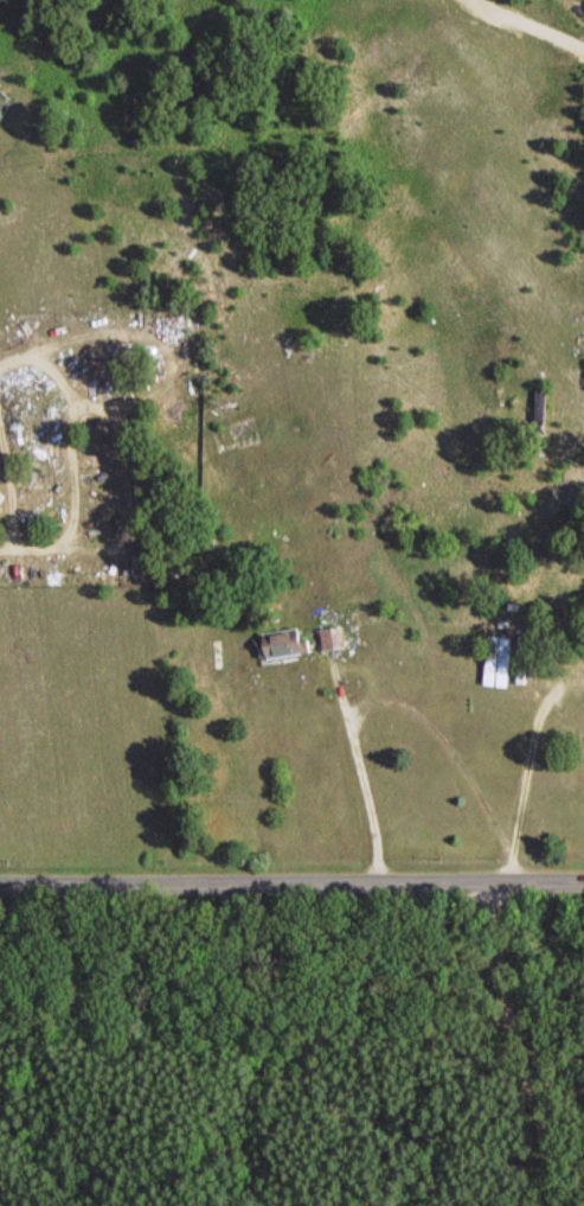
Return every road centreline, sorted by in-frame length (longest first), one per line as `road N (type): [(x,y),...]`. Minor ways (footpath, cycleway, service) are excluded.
road 1 (residential): [(0,882),(583,879)]
road 2 (track): [(558,1205),(509,1019),(492,880)]

